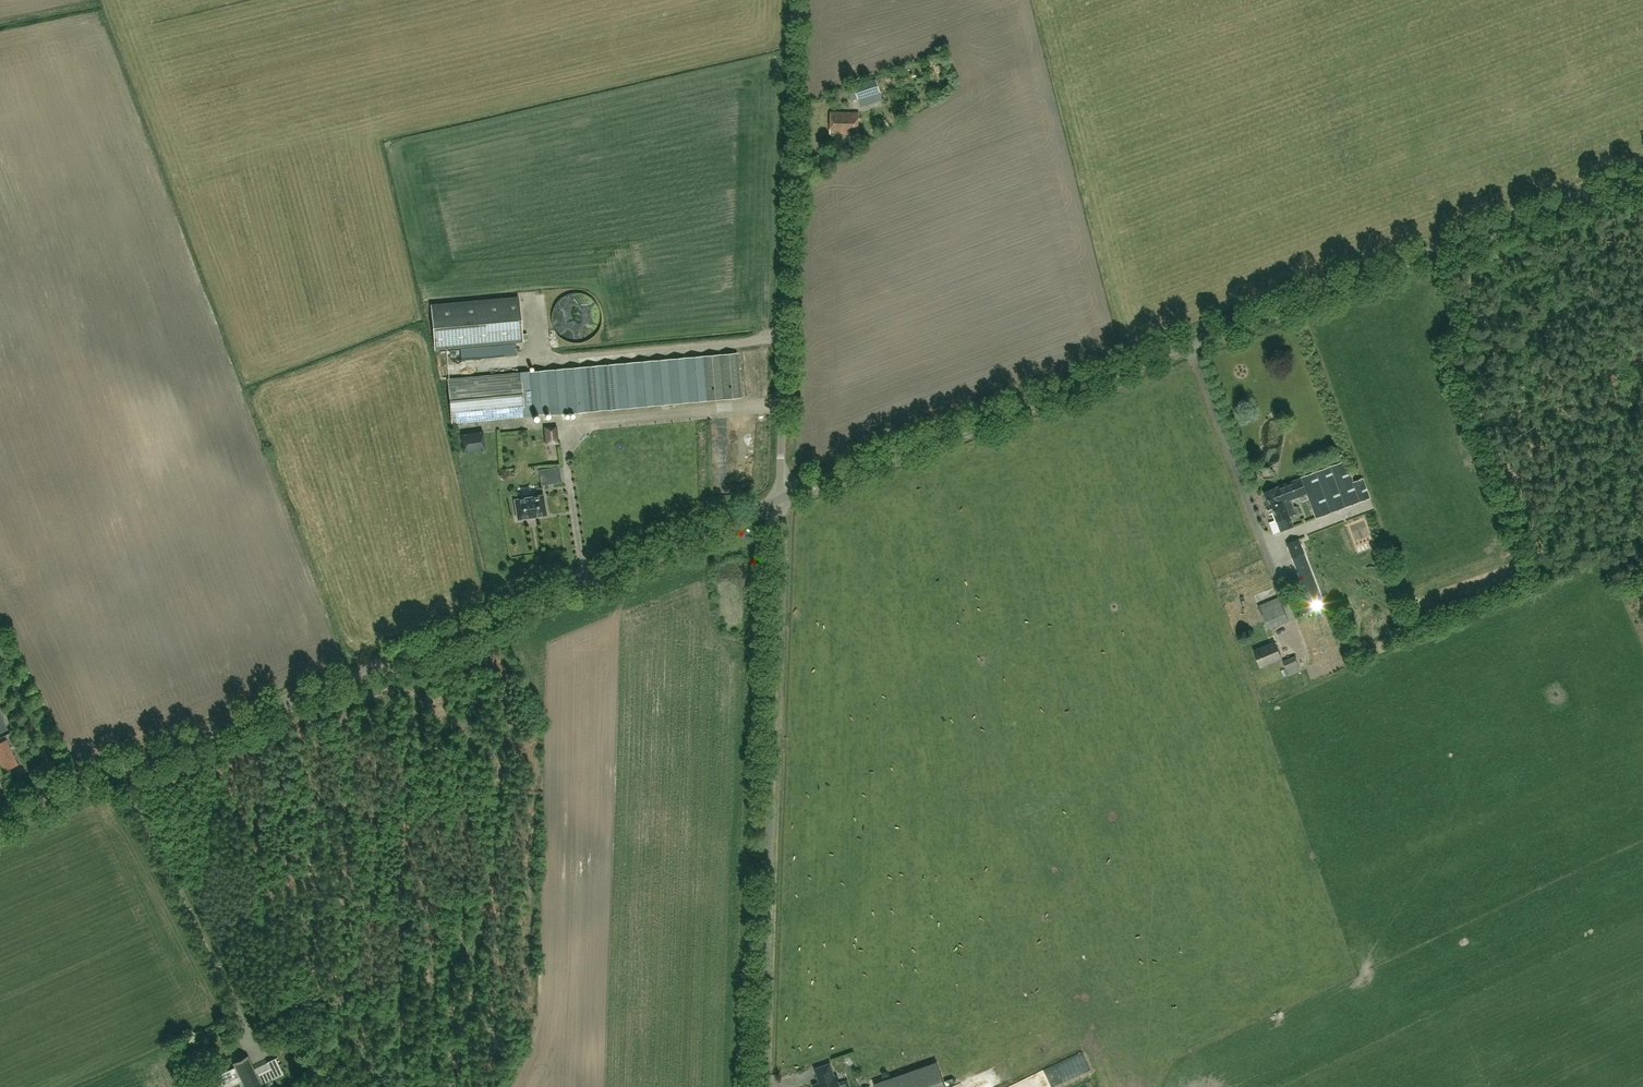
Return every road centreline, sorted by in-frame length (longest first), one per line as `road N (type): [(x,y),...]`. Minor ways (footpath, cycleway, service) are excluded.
road 1 (unclassified): [(781,498),(1642,176)]
road 2 (unclassified): [(0,816),(781,498)]
road 3 (unclassified): [(762,1086),(781,498)]
road 4 (unclassified): [(781,498),(798,0)]

